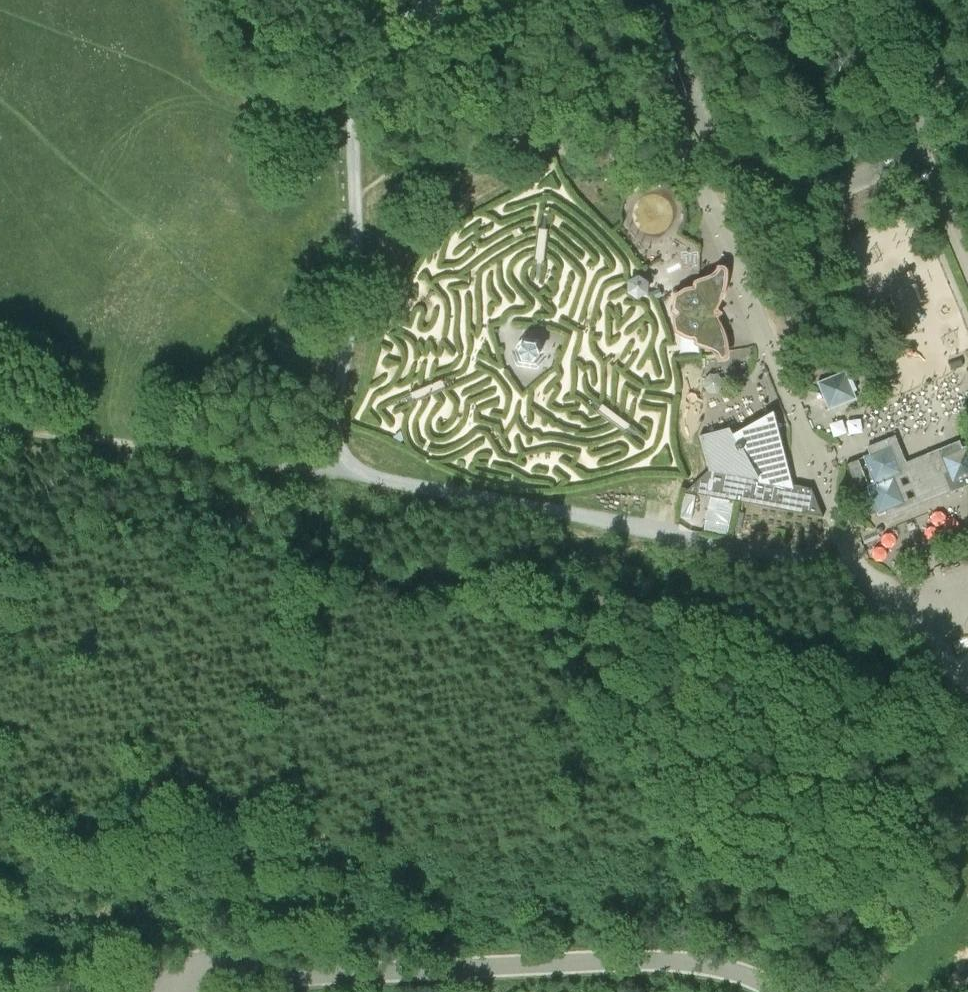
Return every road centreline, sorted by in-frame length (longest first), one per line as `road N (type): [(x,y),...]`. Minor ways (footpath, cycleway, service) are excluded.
road 1 (unclassified): [(780,991),(709,965),(620,959),(215,971),(188,974),(167,991)]
road 2 (track): [(847,568),(336,470)]
road 3 (unclassified): [(654,0),(706,129),(759,178),(833,186),(877,169),(910,137)]
road 4 (track): [(0,427),(336,470)]
road 5 (track): [(336,470),(333,415),(354,309),(354,201)]
road 6 (track): [(168,990),(0,990)]
road 7 (track): [(392,56),(358,91),(354,201)]
road 8 (unclassified): [(910,137),(925,108),(930,56),(907,0)]
road 9 (unclassified): [(910,137),(967,269)]

